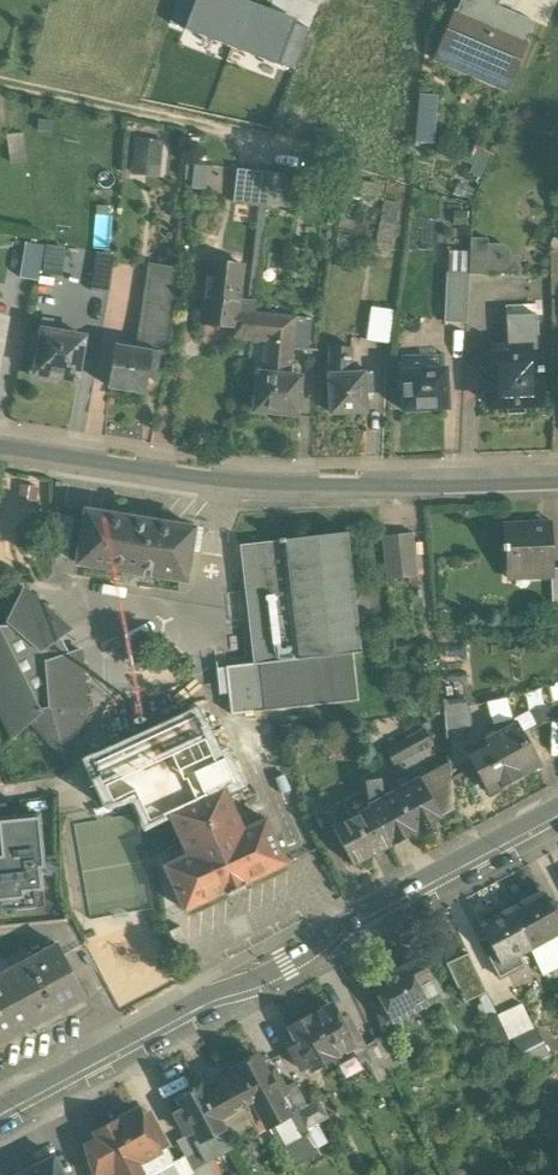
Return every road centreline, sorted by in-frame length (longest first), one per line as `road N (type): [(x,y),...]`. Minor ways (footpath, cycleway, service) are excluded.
road 1 (tertiary): [(0,1108),(201,998),(285,966),(343,921),(557,811)]
road 2 (tertiary): [(557,486),(215,486),(0,453)]

